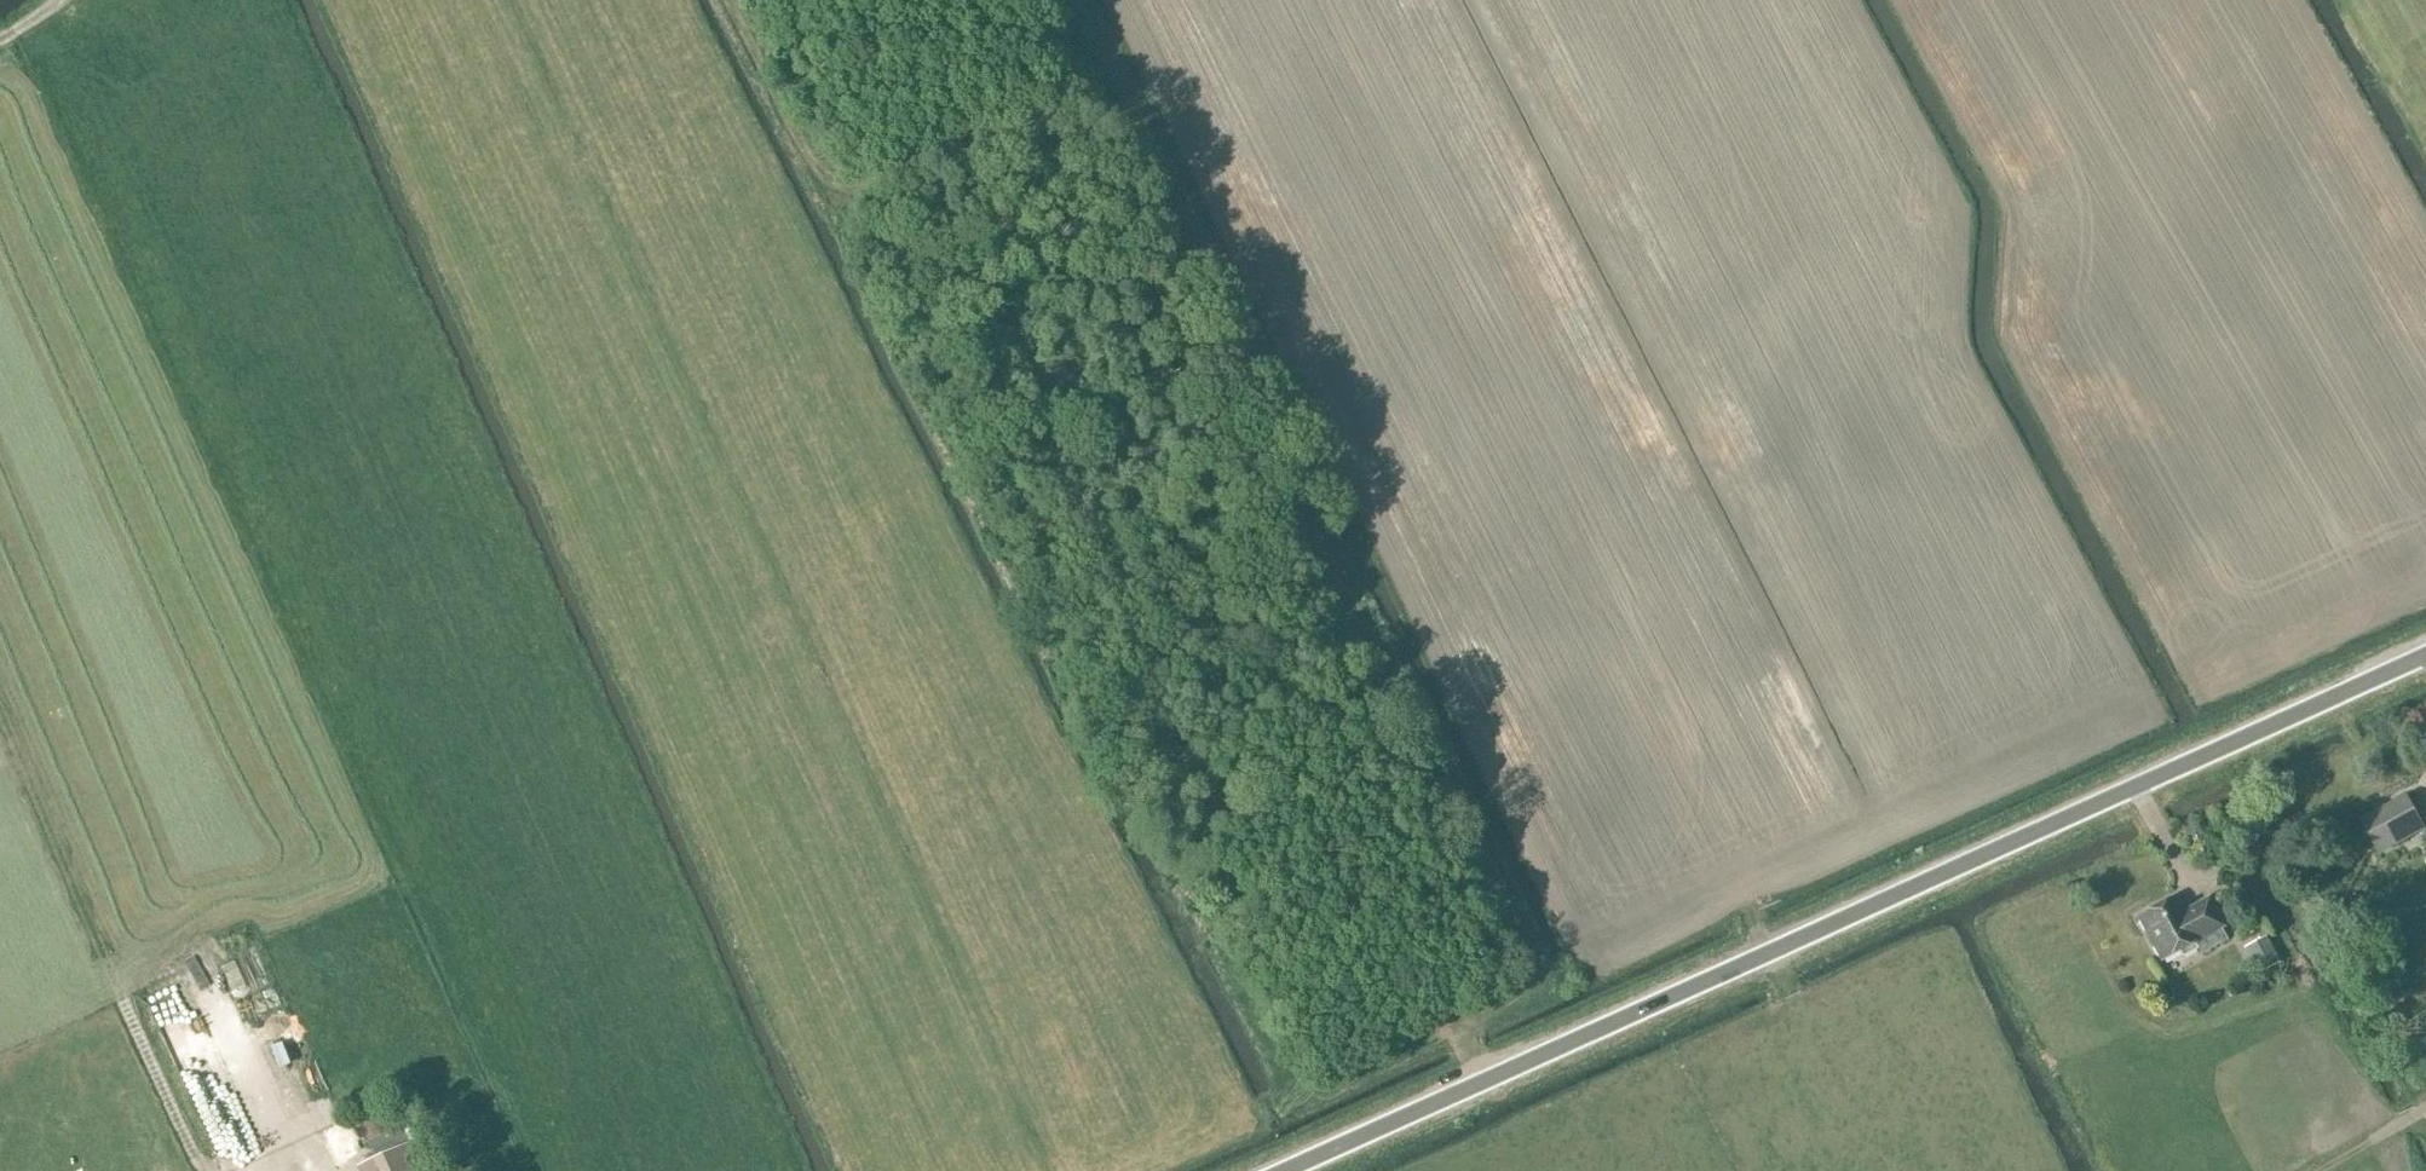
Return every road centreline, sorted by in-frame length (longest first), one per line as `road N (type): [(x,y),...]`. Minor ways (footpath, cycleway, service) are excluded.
road 1 (unclassified): [(1286,1170),(2425,655)]

